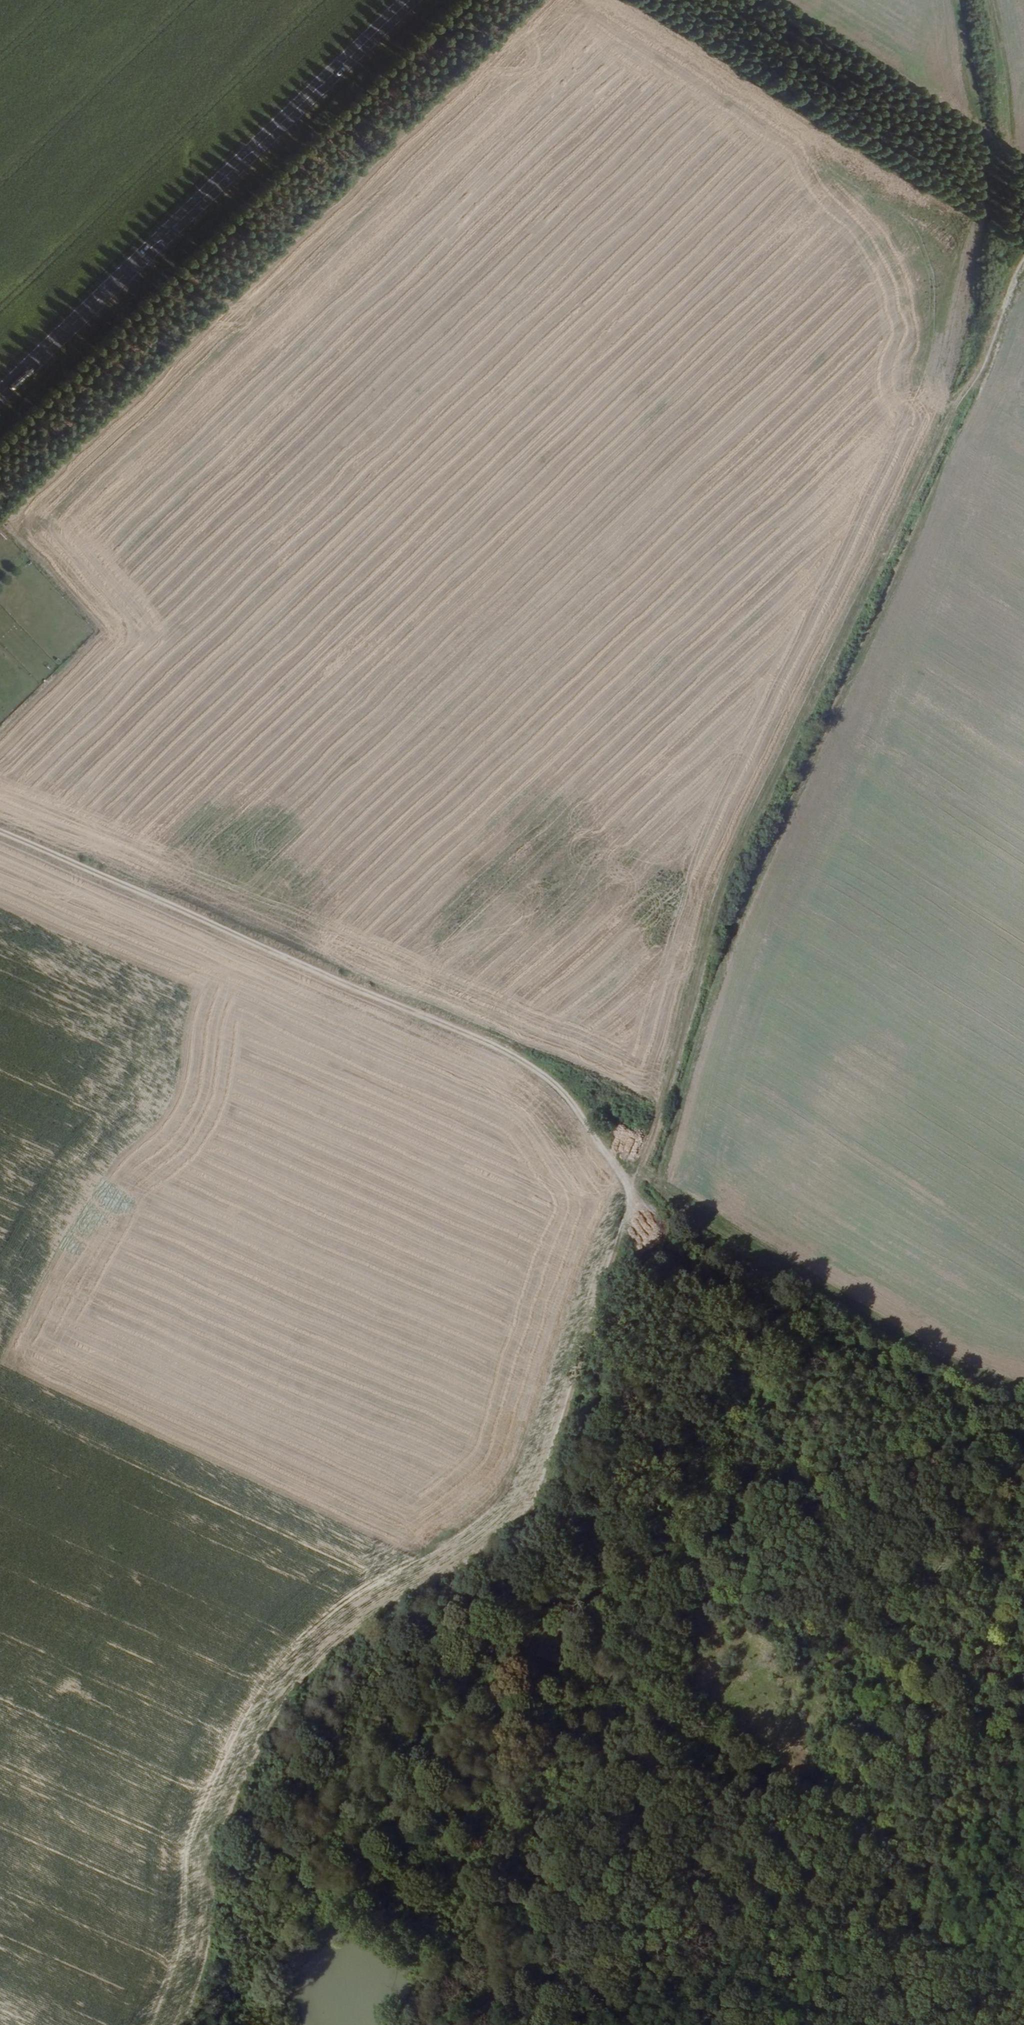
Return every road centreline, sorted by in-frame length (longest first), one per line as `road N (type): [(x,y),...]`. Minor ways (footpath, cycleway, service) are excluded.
road 1 (track): [(1023,272),(731,867),(579,1378),(521,1536)]
road 2 (track): [(1023,1419),(678,1255),(583,1112),(504,1049),(0,832)]
road 3 (primary): [(0,395),(409,0)]

